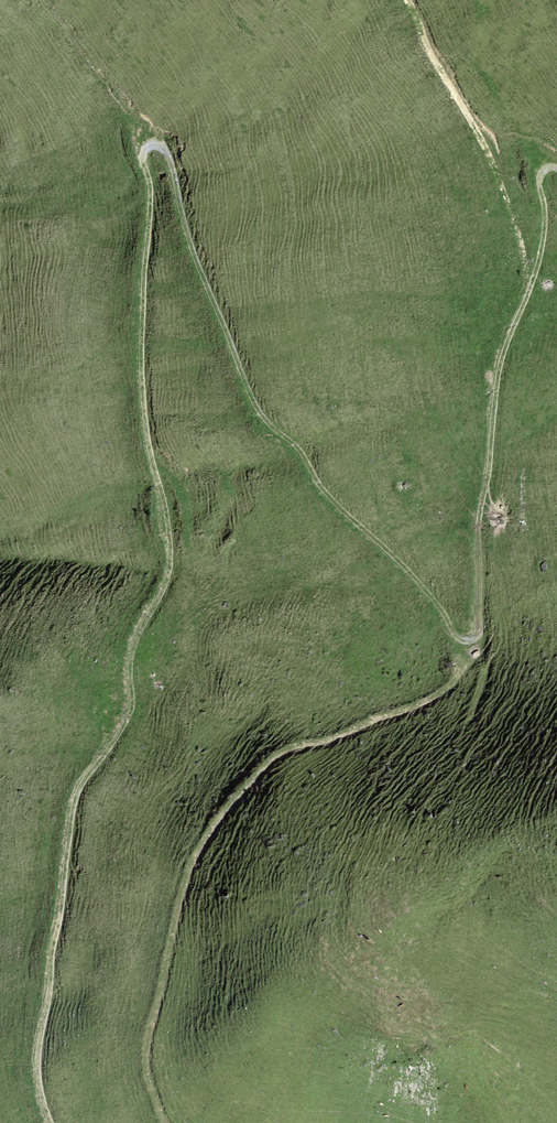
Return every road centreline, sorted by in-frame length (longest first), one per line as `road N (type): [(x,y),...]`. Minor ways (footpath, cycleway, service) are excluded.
road 1 (track): [(50,1122),(39,1045),(75,799),(131,713),(132,655),(170,570),(144,401),(151,198),(145,150),(156,145),(168,161),(192,251),(263,417),(468,640),(479,628),(478,530),(501,363),(540,261),(539,179),(556,169)]
road 2 (track): [(166,1122),(150,1046),(198,851),(267,764),(293,747),(430,701),(459,676),(468,640)]
road 3 (track): [(532,287),(496,164),(406,0)]

